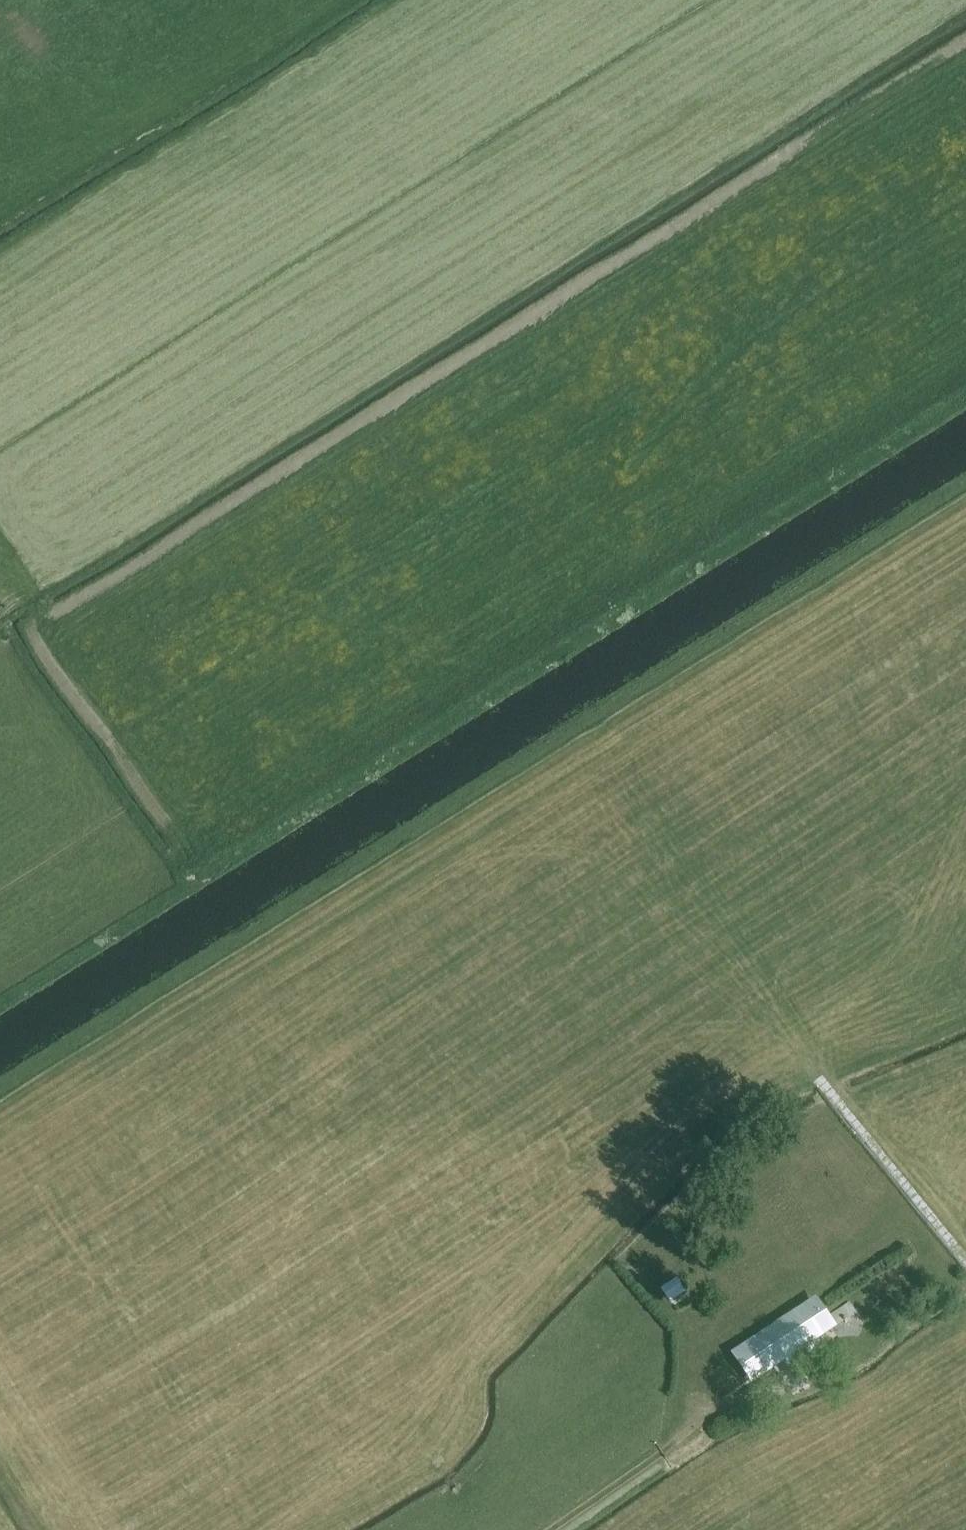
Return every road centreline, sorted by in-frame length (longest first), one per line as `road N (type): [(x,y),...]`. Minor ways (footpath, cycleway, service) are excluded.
road 1 (track): [(545,1529),(662,1452)]

